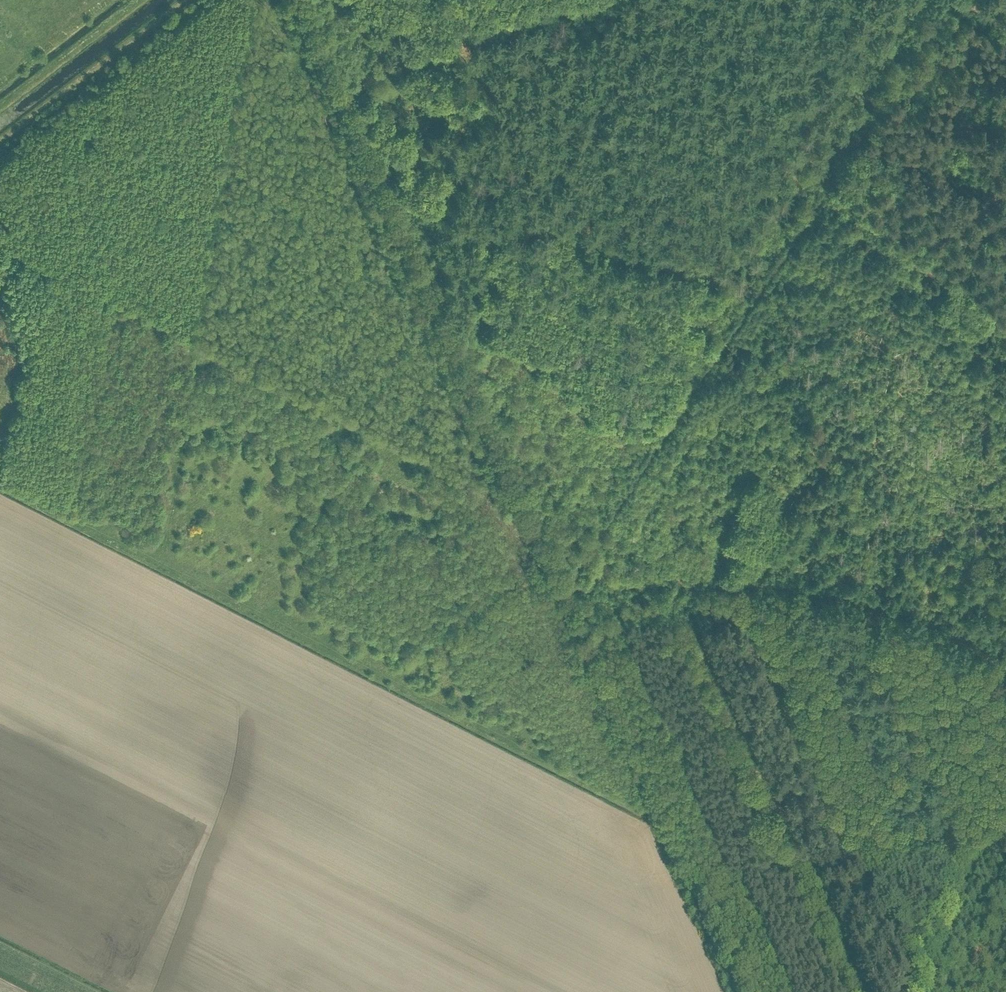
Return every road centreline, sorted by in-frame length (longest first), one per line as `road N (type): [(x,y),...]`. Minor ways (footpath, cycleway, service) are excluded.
road 1 (track): [(292,0),(563,607)]
road 2 (track): [(563,607),(737,991)]
road 3 (track): [(0,139),(183,0)]

